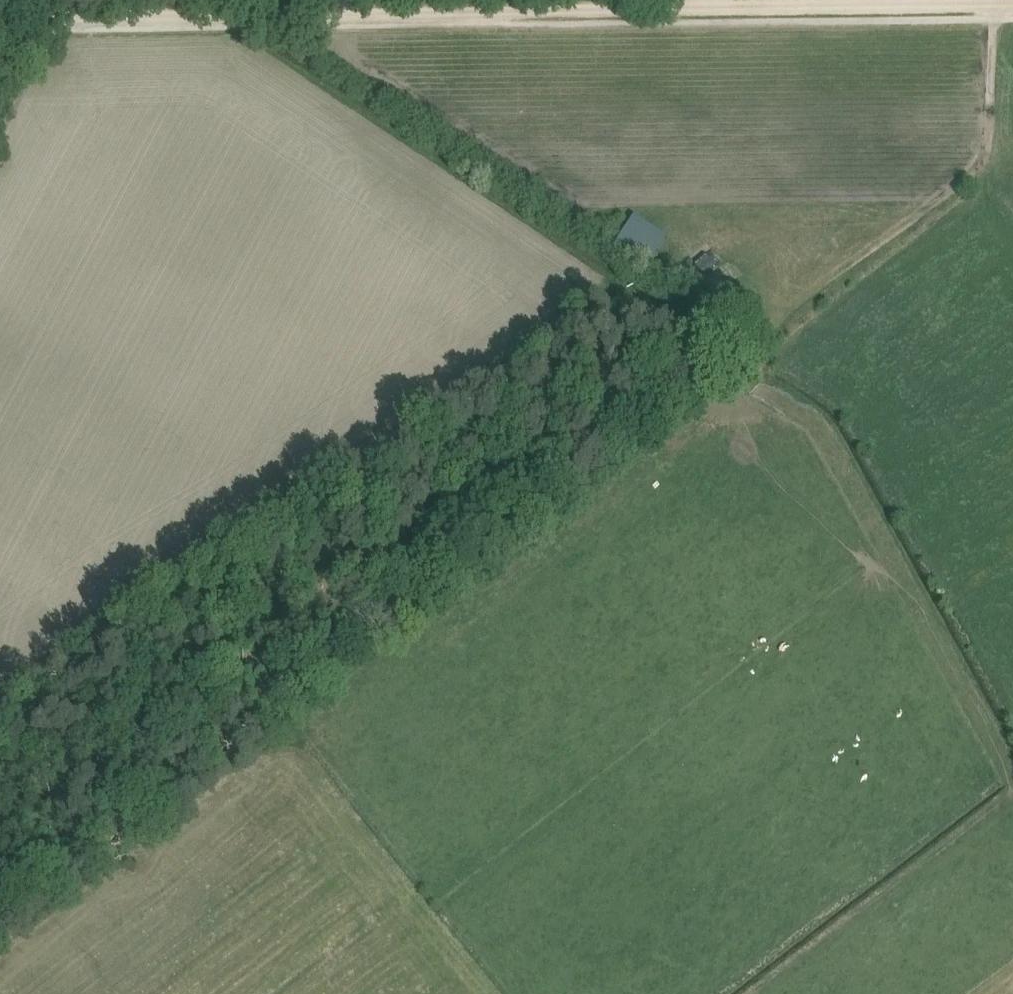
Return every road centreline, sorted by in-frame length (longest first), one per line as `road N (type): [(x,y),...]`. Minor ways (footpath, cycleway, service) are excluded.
road 1 (track): [(18,18),(1012,4)]

